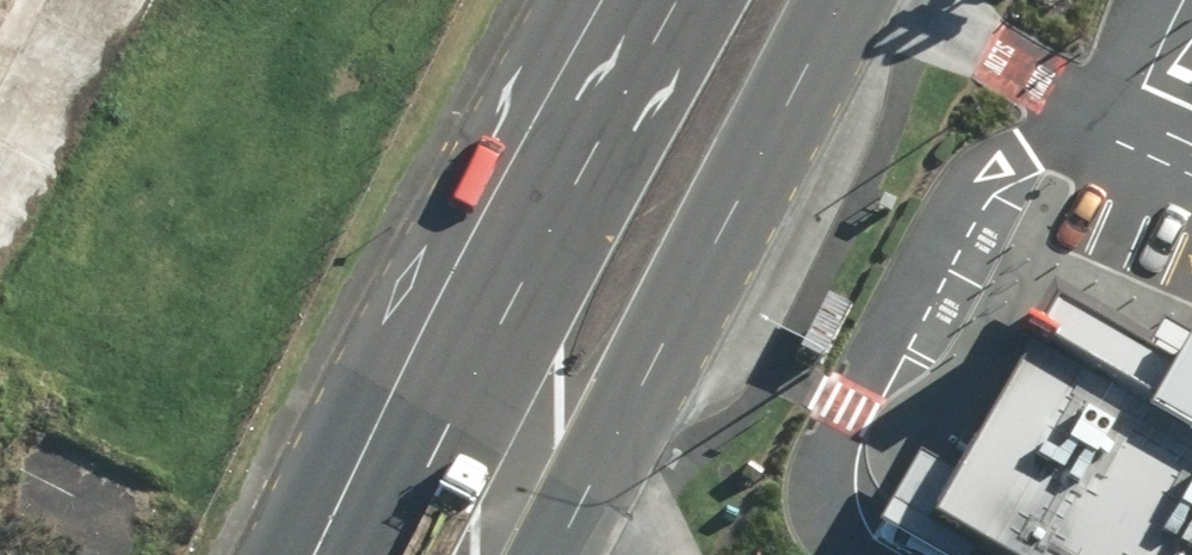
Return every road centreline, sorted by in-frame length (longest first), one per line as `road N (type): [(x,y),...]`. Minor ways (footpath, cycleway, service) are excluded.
road 1 (secondary): [(836,0),(653,344),(479,523)]
road 2 (secondary): [(479,523),(535,283),(689,0)]

